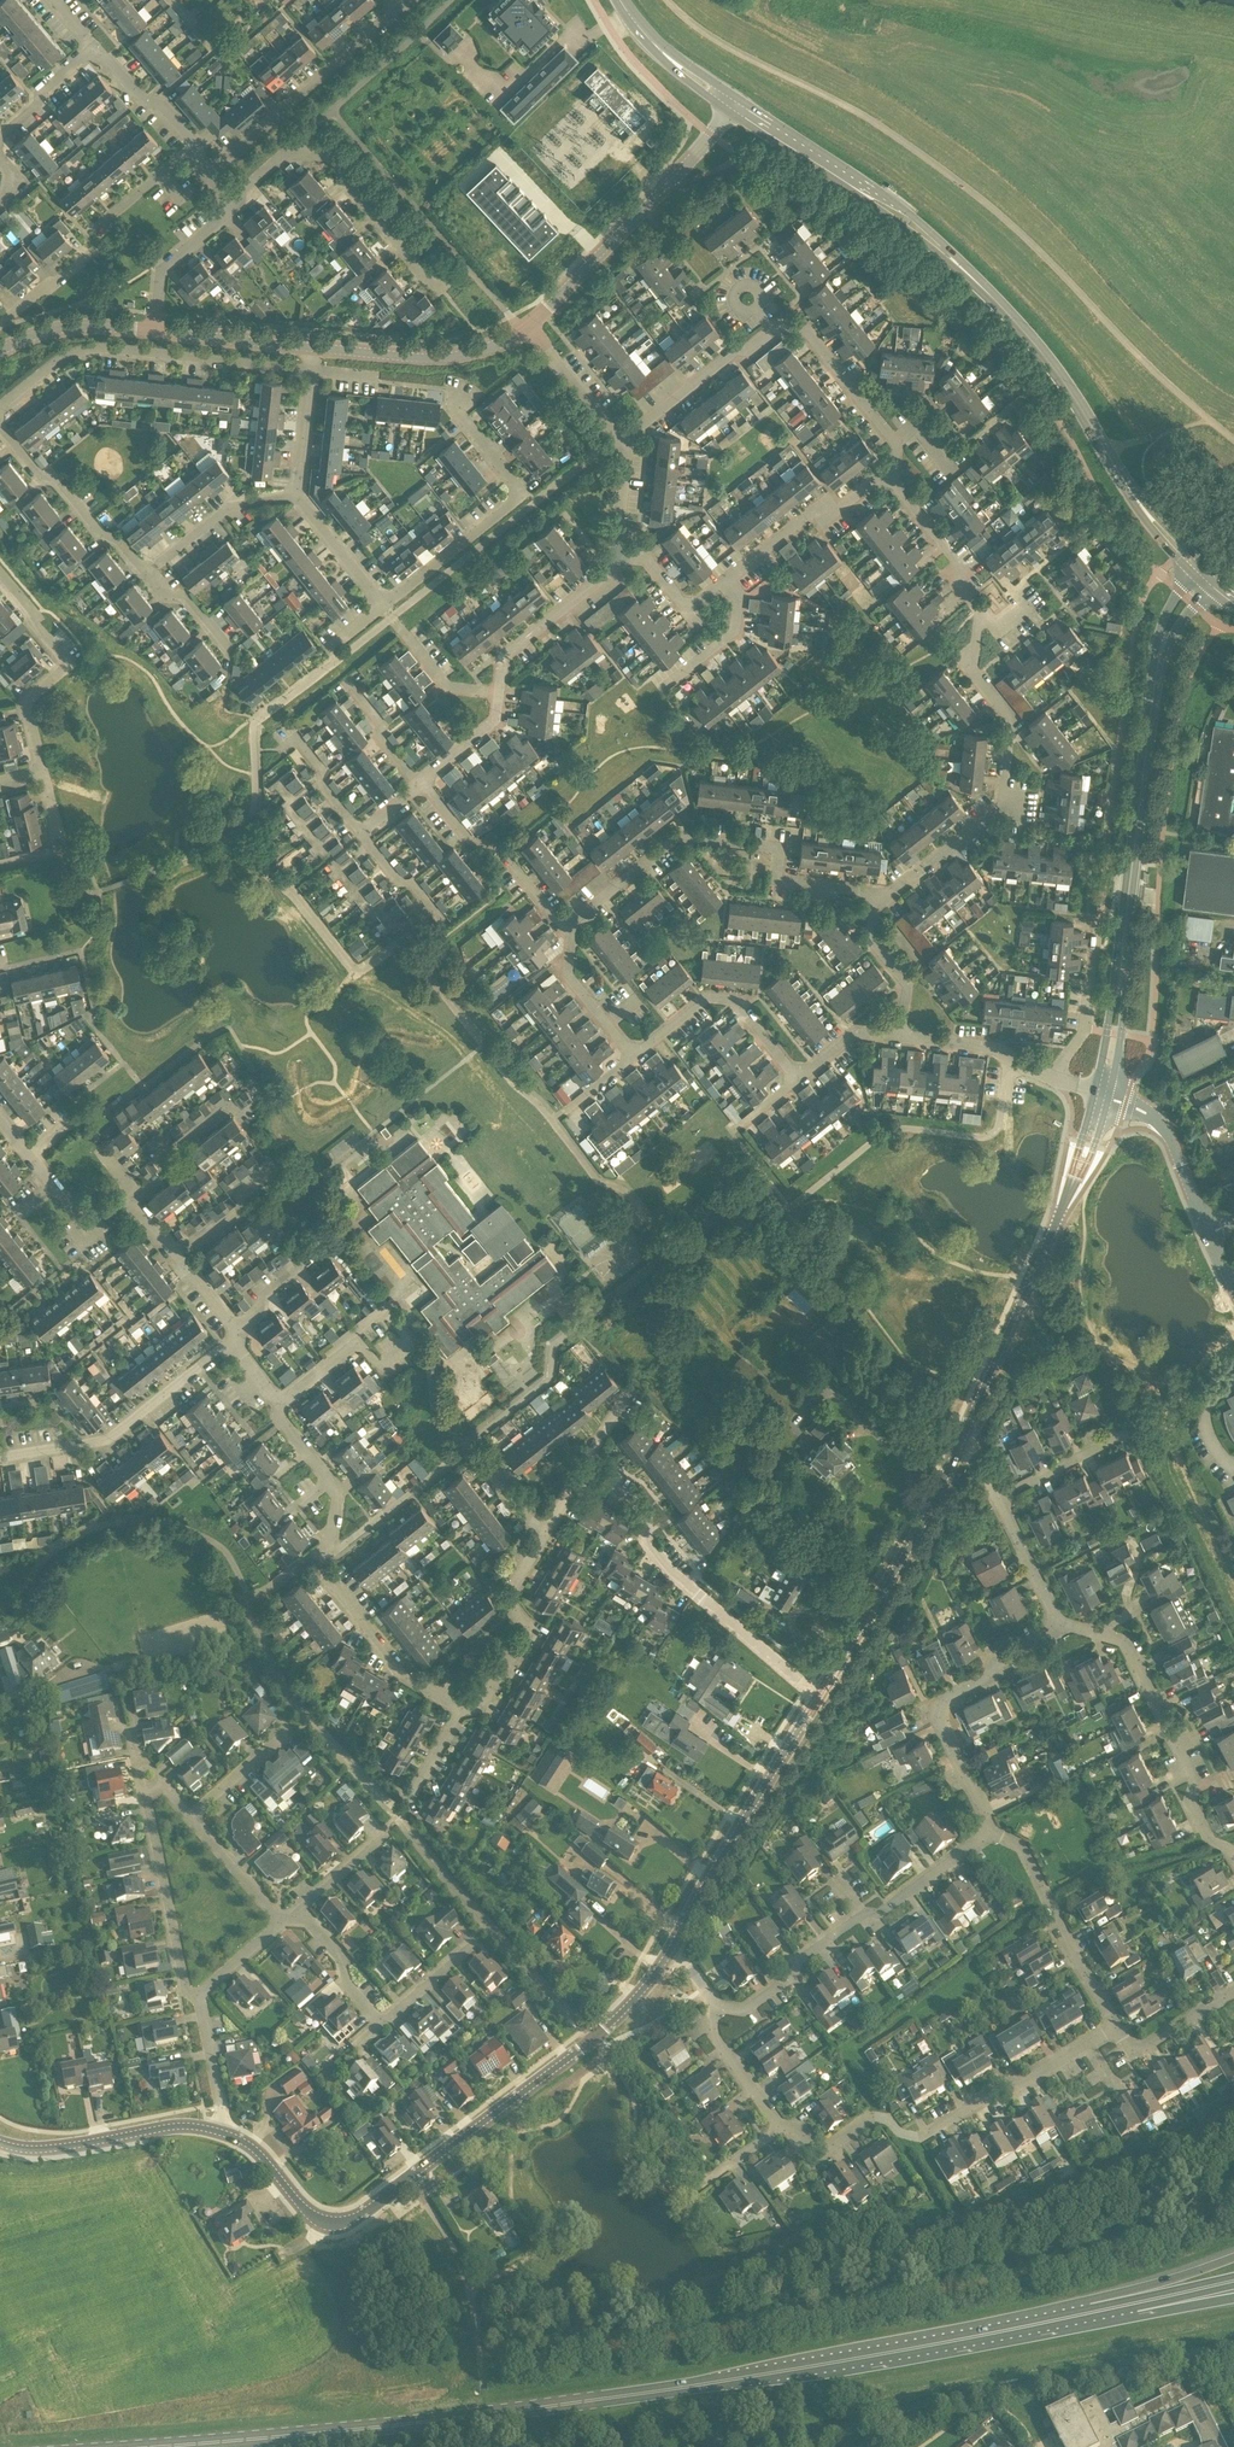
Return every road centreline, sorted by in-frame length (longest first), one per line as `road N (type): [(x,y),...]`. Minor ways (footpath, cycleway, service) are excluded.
road 1 (primary): [(140,2446),(586,2402),(1091,2312)]
road 2 (secondary): [(1206,579),(1131,494),(1039,355),(981,290),(887,206),(735,105)]
road 3 (residential): [(571,932),(572,921),(682,836),(779,851),(775,880),(865,891),(878,901)]
road 4 (residential): [(1114,2027),(924,2136),(870,2120),(824,2152),(786,2125)]
road 5 (tertiary): [(410,2176),(593,2038),(635,1998),(672,1945)]
road 6 (residential): [(713,2006),(744,2010),(865,1911),(881,1912),(994,1830)]
road 7 (residential): [(0,407),(63,357),(98,347),(310,371)]
road 8 (residential): [(1064,1625),(1126,1644),(1194,1780),(1190,1801),(1205,1833),(1233,1859)]
road 9 (tertiary): [(526,330),(735,105)]
road 10 (residential): [(381,605),(519,494),(454,416),(445,390)]
road 11 (tertiary): [(672,1945),(818,1694)]
road 12 (residential): [(436,288),(325,157),(289,156),(243,187),(227,208)]
road 13 (residential): [(994,1830),(939,1719),(946,1699),(1064,1625)]
road 14 (residential): [(0,1460),(99,1444),(240,1330)]
road 15 (tertiary): [(818,1694),(958,1451)]
road 16 (tertiary): [(1171,625),(1153,686),(1127,890)]
road 17 (residential): [(392,0),(398,10),(205,177)]
road 18 (residential): [(296,1915),(377,2026),(471,1943)]
road 19 (tertiary): [(958,1451),(1061,1210)]
road 20 (residential): [(196,1998),(181,1988),(134,1764)]
road 21 (residential): [(0,575),(70,661),(28,703),(43,769)]
road 22 (residential): [(1114,2027),(1024,1849),(994,1830)]
road 23 (tertiary): [(410,2176),(375,2205),(327,2221),(299,2202),(253,2146),(227,2133)]
road 24 (tertiary): [(227,2133),(174,2126),(39,2147),(0,2134)]
road 25 (residential): [(795,1080),(738,1006),(719,999),(702,1000),(631,1058)]
road 26 (residential): [(725,583),(819,507),(828,517),(895,464)]
road 27 (residential): [(0,422),(41,477),(69,486),(146,578)]
road 28 (tertiary): [(315,347),(440,358),(526,330)]
road 29 (tertiary): [(1108,1098),(1121,1035),(1127,890)]
road 30 (tertiary): [(1127,890),(1095,1093)]
road 31 (residential): [(542,1535),(513,1585),(524,1623),(485,1697),(463,1707)]
road 32 (residential): [(999,799),(1009,724),(971,675),(981,614)]
road 33 (residential): [(496,694),(500,663),(611,569),(615,553)]
road 34 (residential): [(463,1707),(402,1667),(325,1576)]
road 35 (residential): [(776,331),(620,438)]
road 36 (residential): [(708,1596),(655,1538),(644,1503),(581,1468)]
road 37 (unclassified): [(1207,1235),(1165,1129),(1108,1098)]
road 38 (residential): [(981,614),(959,587),(955,563),(895,486),(895,464)]
road 39 (residential): [(146,578),(231,505),(296,493)]
road 40 (residential): [(896,441),(806,329),(785,324),(776,331)]
road 41 (residential): [(327,1553),(336,1487),(280,1421),(280,1405)]
road 42 (residential): [(1098,919),(1084,1029),(1056,1078)]
road 43 (tertiary): [(152,329),(315,347)]
road 44 (residential): [(878,901),(996,811),(999,799)]
road 45 (secondary): [(735,105),(660,50),(620,0)]
road 46 (tertiary): [(0,353),(68,328),(152,329)]
road 47 (residential): [(182,148),(190,140),(164,100),(138,90),(90,41)]
road 48 (residential): [(899,1038),(909,985),(870,938),(878,901)]
road 49 (primary): [(1233,2257),(1091,2312)]
road 50 (residential): [(227,208),(217,228),(159,274),(152,329)]
road 51 (residential): [(631,1058),(566,980),(571,932)]
road 52 (residential): [(998,1497),(1132,1431)]
road 53 (residential): [(818,1694),(708,1596)]
road 54 (residential): [(998,1497),(1064,1625)]
road 55 (residential): [(665,688),(733,634),(738,596),(725,583)]
road 56 (residential): [(786,2125),(715,2034),(713,2006)]
road 57 (residential): [(620,438),(526,330)]
road 58 (residential): [(381,605),(311,523),(296,493)]
road 59 (residential): [(1233,1991),(1141,2047),(1114,2027)]
road 60 (residential): [(280,1927),(188,1821)]
road 61 (residential): [(415,927),(434,910),(412,881),(398,883),(359,834)]
road 62 (residential): [(227,2133),(196,1998)]
road 63 (residential): [(133,1190),(181,1159),(186,1141),(236,1104)]
road 64 (residential): [(282,750),(299,736),(323,787),(359,834)]
road 65 (residential): [(421,786),(377,738),(382,724),(347,680)]
road 66 (residential): [(177,1255),(278,1164)]
road 67 (residential): [(227,669),(229,651),(182,595),(158,592),(146,578)]
road 68 (residential): [(0,139),(90,41)]
road 69 (residential): [(188,1821),(287,1734)]
road 70 (residential): [(240,1330),(261,1308),(264,1286),(327,1240)]
road 71 (residential): [(496,694),(447,689),(397,626)]
road 72 (residential): [(0,327),(97,245)]
road 73 (residential): [(87,231),(182,148)]
road 74 (residential): [(421,786),(493,726),(496,694)]
road 75 (residential): [(296,493),(310,371)]
road 76 (tertiary): [(1095,1093),(1061,1210)]
road 77 (tertiary): [(1061,1210),(1108,1098)]
road 78 (residential): [(795,1080),(852,1034),(899,1038)]

